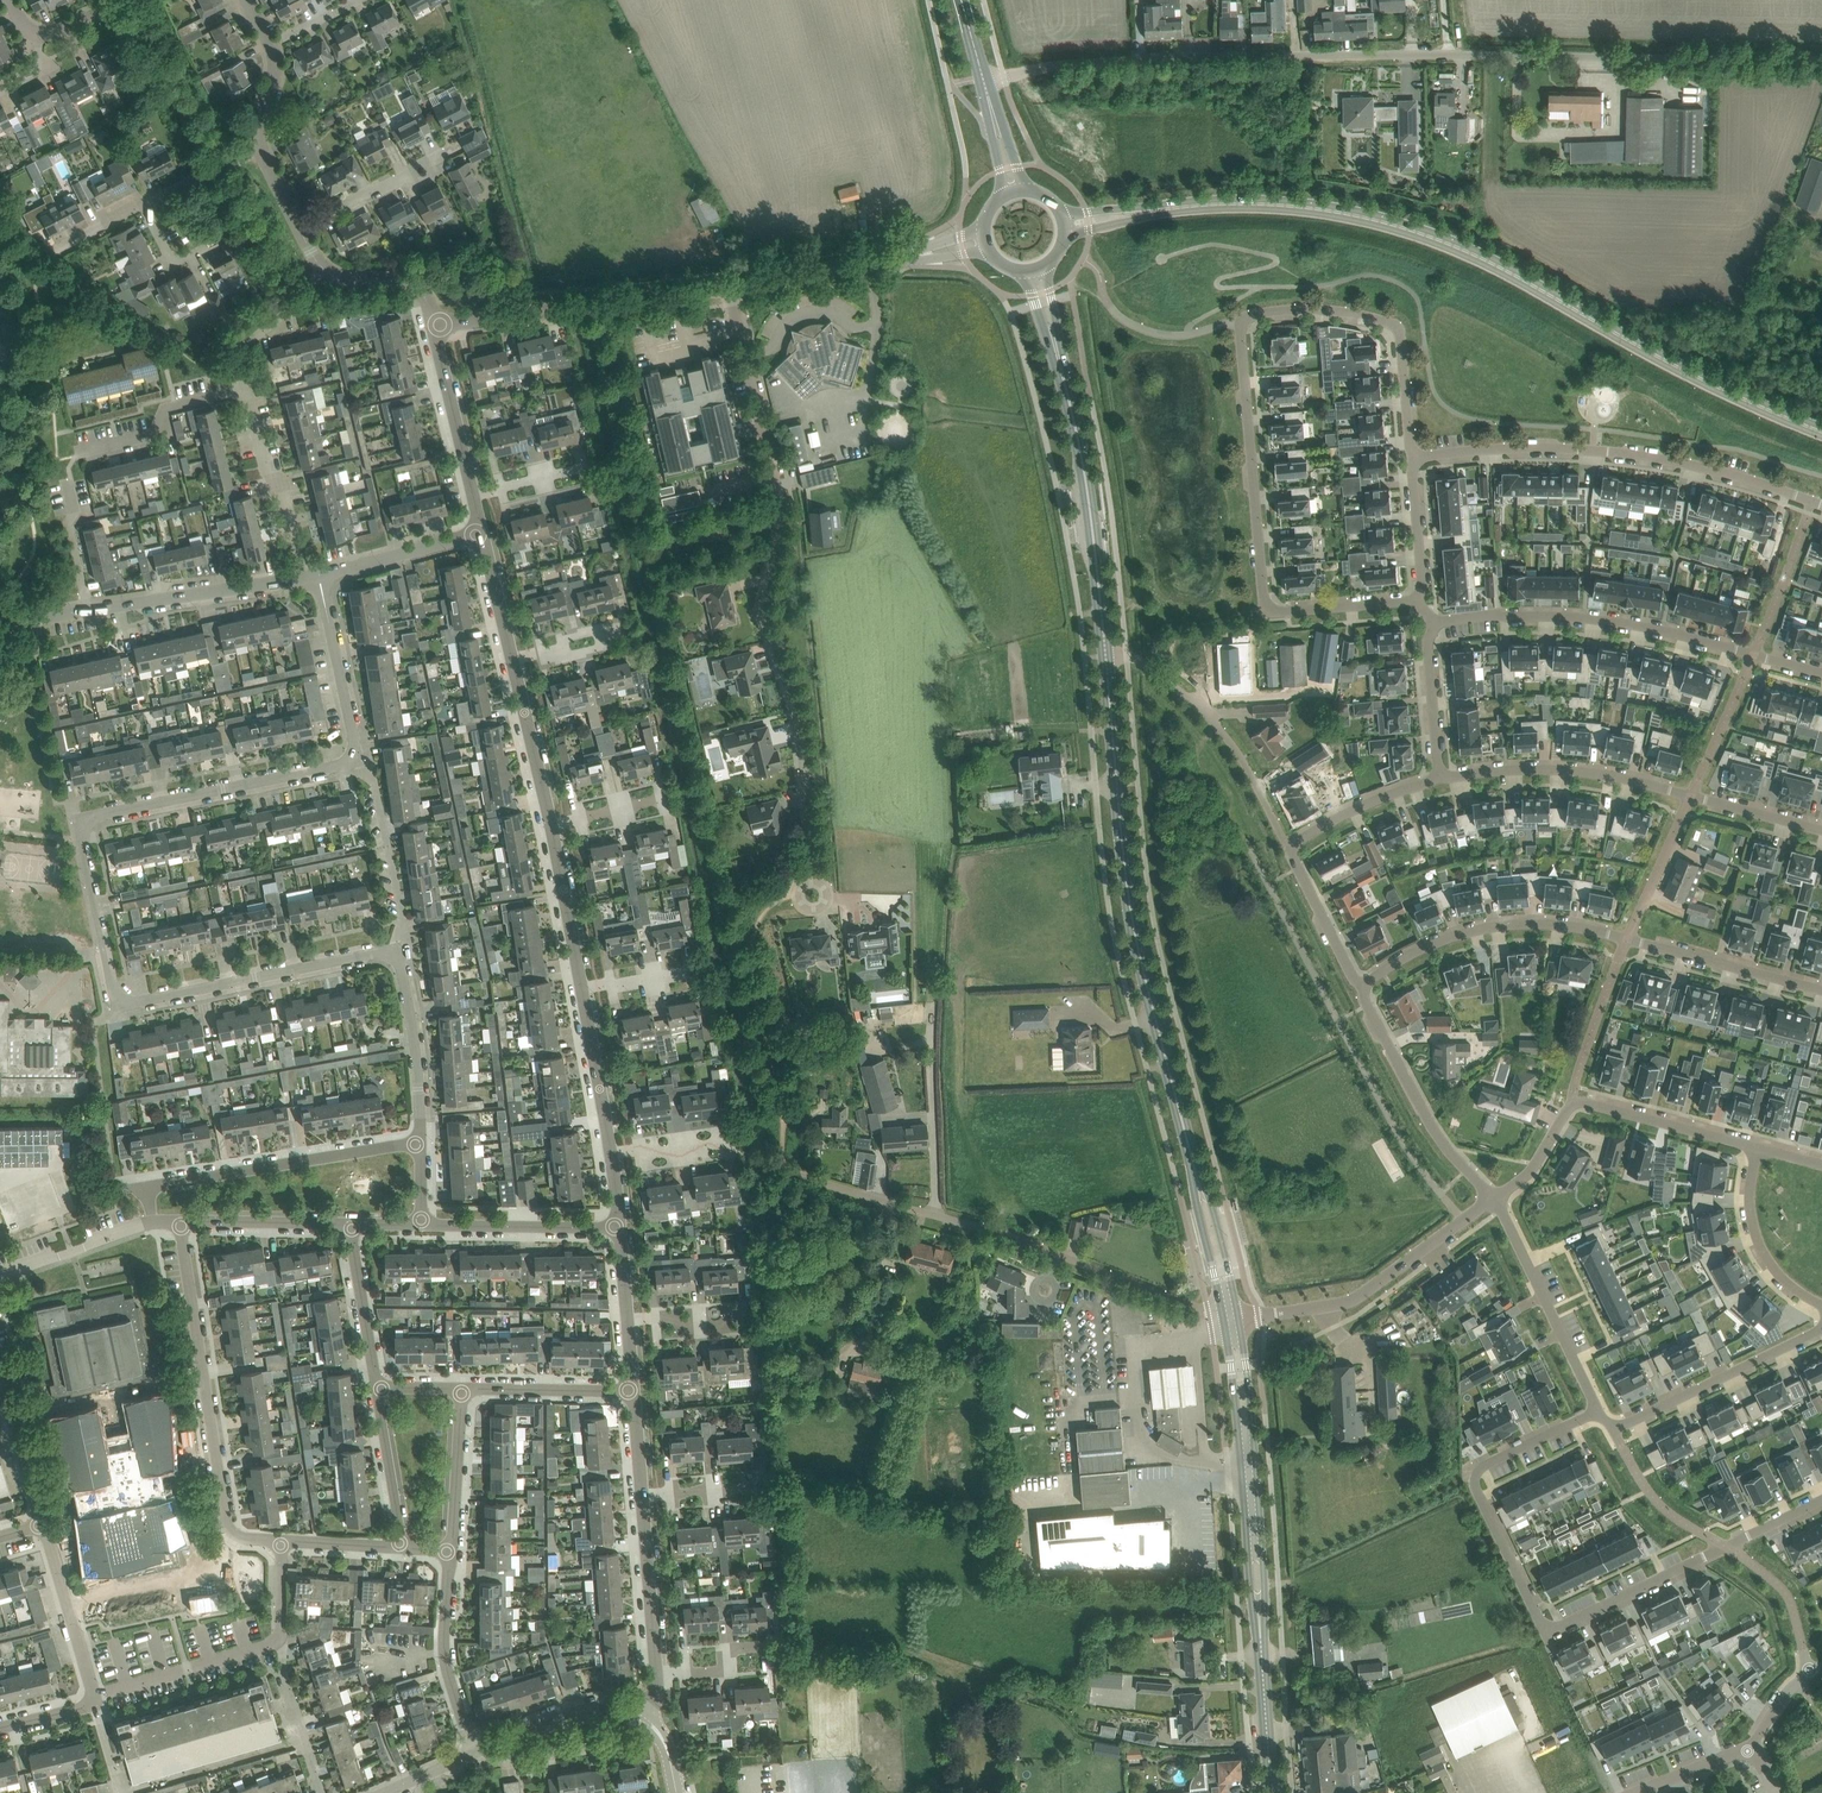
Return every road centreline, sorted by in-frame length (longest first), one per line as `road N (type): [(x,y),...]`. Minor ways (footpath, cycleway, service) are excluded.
road 1 (residential): [(422,1143),(401,952),(119,1010),(81,821),(345,769),(359,756),(319,576)]
road 2 (unclassified): [(981,76),(1084,61),(1821,62)]
road 3 (residential): [(1414,459),(1393,324),(1319,309),(1241,322),(1266,608),(1420,601)]
road 4 (secondary): [(1821,433),(1706,383),(1518,278),(1416,234),(1296,208),(1147,213)]
road 5 (residential): [(1821,1500),(1548,1625),(1475,1474),(1596,1411)]
road 6 (residential): [(817,878),(801,710),(768,628),(781,501),(730,289)]
road 7 (tertiary): [(1199,1181),(1136,935),(1107,650)]
road 8 (residential): [(1362,986),(1456,934),(1522,922),(1575,926),(1821,991)]
road 9 (residential): [(819,1179),(1007,1236),(1223,1318)]
road 10 (residential): [(1414,459),(1497,449),(1633,455),(1821,504)]
road 11 (residential): [(1821,673),(1593,619),(1423,624)]
road 12 (residential): [(1821,830),(1570,770),(1439,778)]
road 13 (residential): [(280,1542),(227,1526),(180,1222)]
road 14 (residential): [(154,1222),(145,1186),(422,1143)]
road 15 (tertiary): [(1107,650),(1055,347)]
road 16 (unclassified): [(434,327),(730,289)]
road 17 (residential): [(1239,1321),(1353,1300),(1494,1198)]
road 18 (unclassified): [(1494,1198),(1440,1137),(1362,986)]
road 19 (residential): [(1596,1411),(1494,1198)]
road 20 (residential): [(1612,1430),(1821,1328)]
road 21 (residential): [(303,579),(88,611)]
road 22 (residential): [(475,1754),(444,1668),(451,1553)]
road 23 (residential): [(303,579),(280,485),(258,478),(238,396)]
road 24 (residential): [(618,1227),(422,1223)]
road 25 (residential): [(93,1695),(276,1639)]
road 26 (residential): [(1759,1148),(1573,1103)]
road 27 (residential): [(1821,1305),(1801,1297),(1757,1244),(1750,1185),(1759,1148)]
road 28 (residential): [(93,1695),(43,1524)]
road 29 (unclassified): [(658,1672),(642,1495)]
road 30 (unclassified): [(643,1719),(585,1710),(475,1754)]
road 31 (unclassified): [(730,289),(902,258)]
road 32 (tertiary): [(1274,1792),(1260,1621)]
road 33 (residential): [(84,451),(156,431),(167,409),(238,396)]
road 34 (unclassified): [(473,494),(434,327)]
road 35 (residential): [(633,1389),(463,1389)]
road 36 (residential): [(349,1224),(180,1222)]
road 37 (unclassified): [(582,989),(551,824)]
road 38 (residential): [(481,533),(319,576)]
road 39 (unclassified): [(551,824),(513,661)]
road 40 (residential): [(377,1389),(349,1224)]
road 41 (residential): [(658,1672),(728,1674),(726,1647),(766,1645),(770,1674)]
road 42 (unclassified): [(610,1153),(582,989)]
road 43 (residential): [(1439,778),(1288,846)]
road 44 (residential): [(451,1553),(463,1389)]
road 45 (residential): [(154,1222),(0,1275)]
road 46 (residential): [(238,396),(238,351),(318,265)]
road 47 (residential): [(400,1548),(377,1389)]
road 48 (residential): [(301,234),(441,158)]
road 49 (residential): [(320,1792),(276,1639)]
road 50 (unclassified): [(1362,986),(1288,846)]
road 51 (residential): [(1439,778),(1423,624)]
road 52 (unclassified): [(1228,740),(1152,670),(1107,650)]
road 53 (residential): [(43,1524),(0,1378)]
road 54 (residential): [(88,611),(66,518),(79,515),(71,478)]
road 55 (tertiary): [(1239,1321),(1211,1201),(1199,1181)]
road 56 (residential): [(434,327),(412,285),(334,276),(318,265)]
road 57 (residential): [(1420,601),(1414,459)]
road 58 (tertiary): [(1199,1181),(1223,1318)]
road 59 (residential): [(139,208),(258,145)]
road 60 (residential): [(610,1153),(743,1144)]
road 61 (unclassified): [(513,661),(481,533)]
road 62 (tertiary): [(1223,1318),(1245,1445)]
road 63 (residential): [(1494,1198),(1533,1168),(1573,1103)]
road 64 (residential): [(513,661),(597,630),(599,639),(624,633)]
road 65 (tertiary): [(1245,1445),(1239,1321)]
road 66 (residential): [(629,1321),(719,1326),(743,1306)]
road 67 (residential): [(400,1548),(280,1542)]
road 68 (residential): [(642,1495),(724,1492),(759,1482)]

